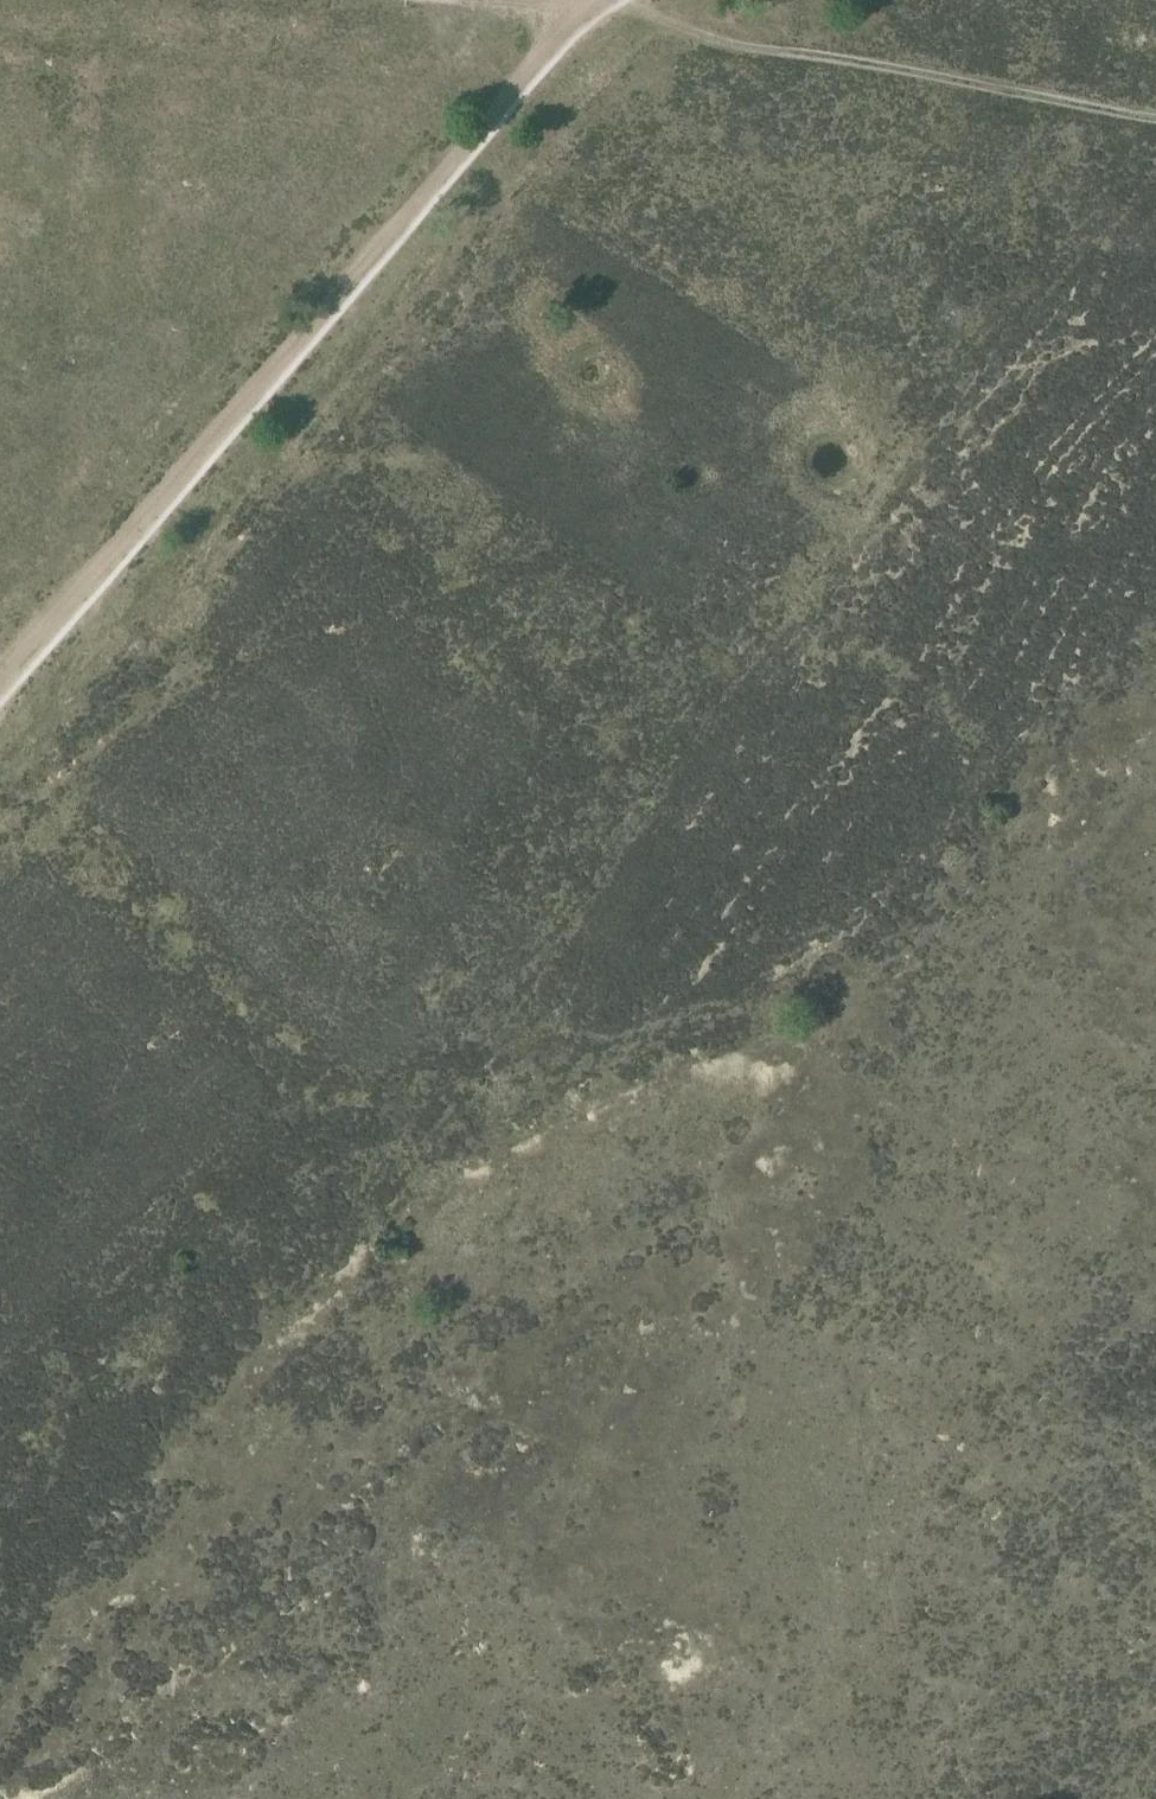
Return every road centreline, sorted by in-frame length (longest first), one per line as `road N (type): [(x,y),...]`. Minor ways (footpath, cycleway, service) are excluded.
road 1 (track): [(580,0),(0,667)]
road 2 (track): [(1155,120),(800,44),(738,48),(618,2),(567,9),(479,0)]

